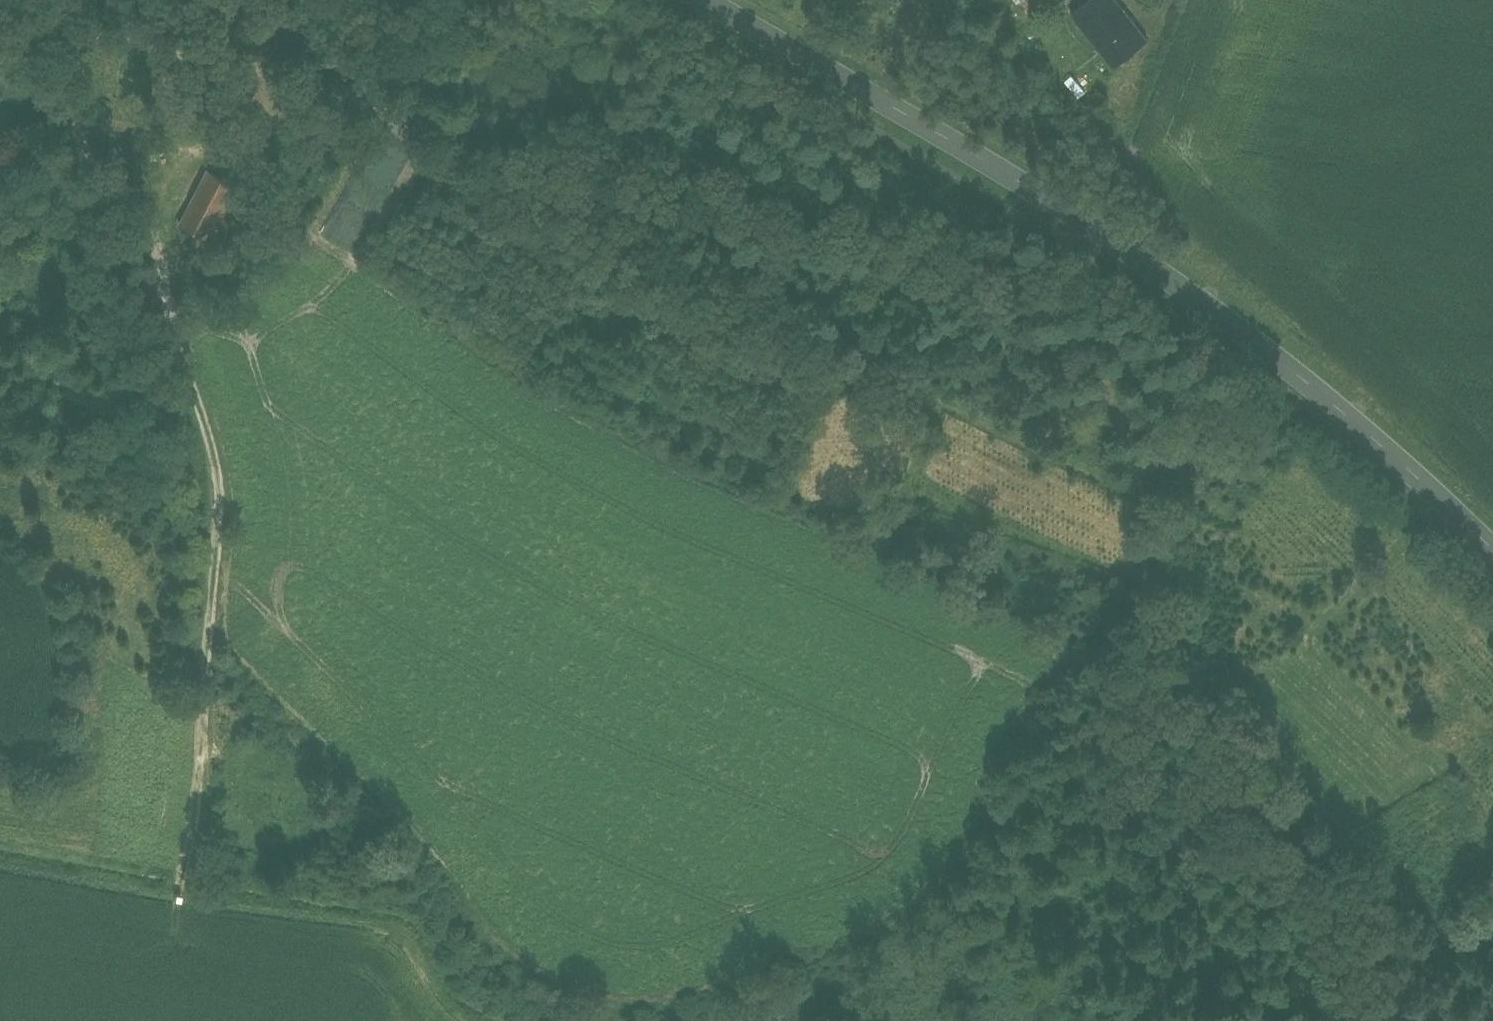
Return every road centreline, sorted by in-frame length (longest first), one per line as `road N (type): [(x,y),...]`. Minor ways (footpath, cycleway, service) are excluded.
road 1 (tertiary): [(1492,551),(1392,455),(1196,296),(707,0)]

